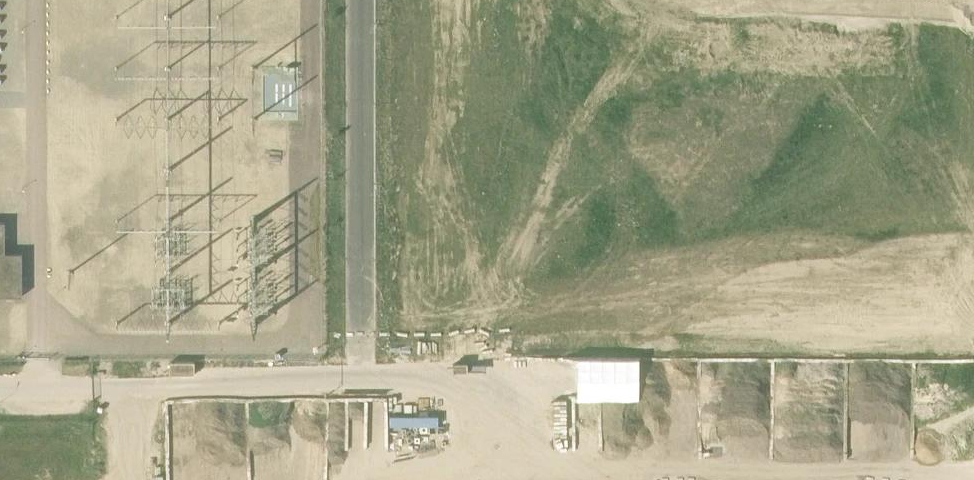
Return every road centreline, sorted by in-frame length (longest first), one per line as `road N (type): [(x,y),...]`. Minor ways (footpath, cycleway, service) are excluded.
road 1 (unclassified): [(973,468),(708,479)]
road 2 (unclassified): [(507,479),(490,380),(362,384)]

